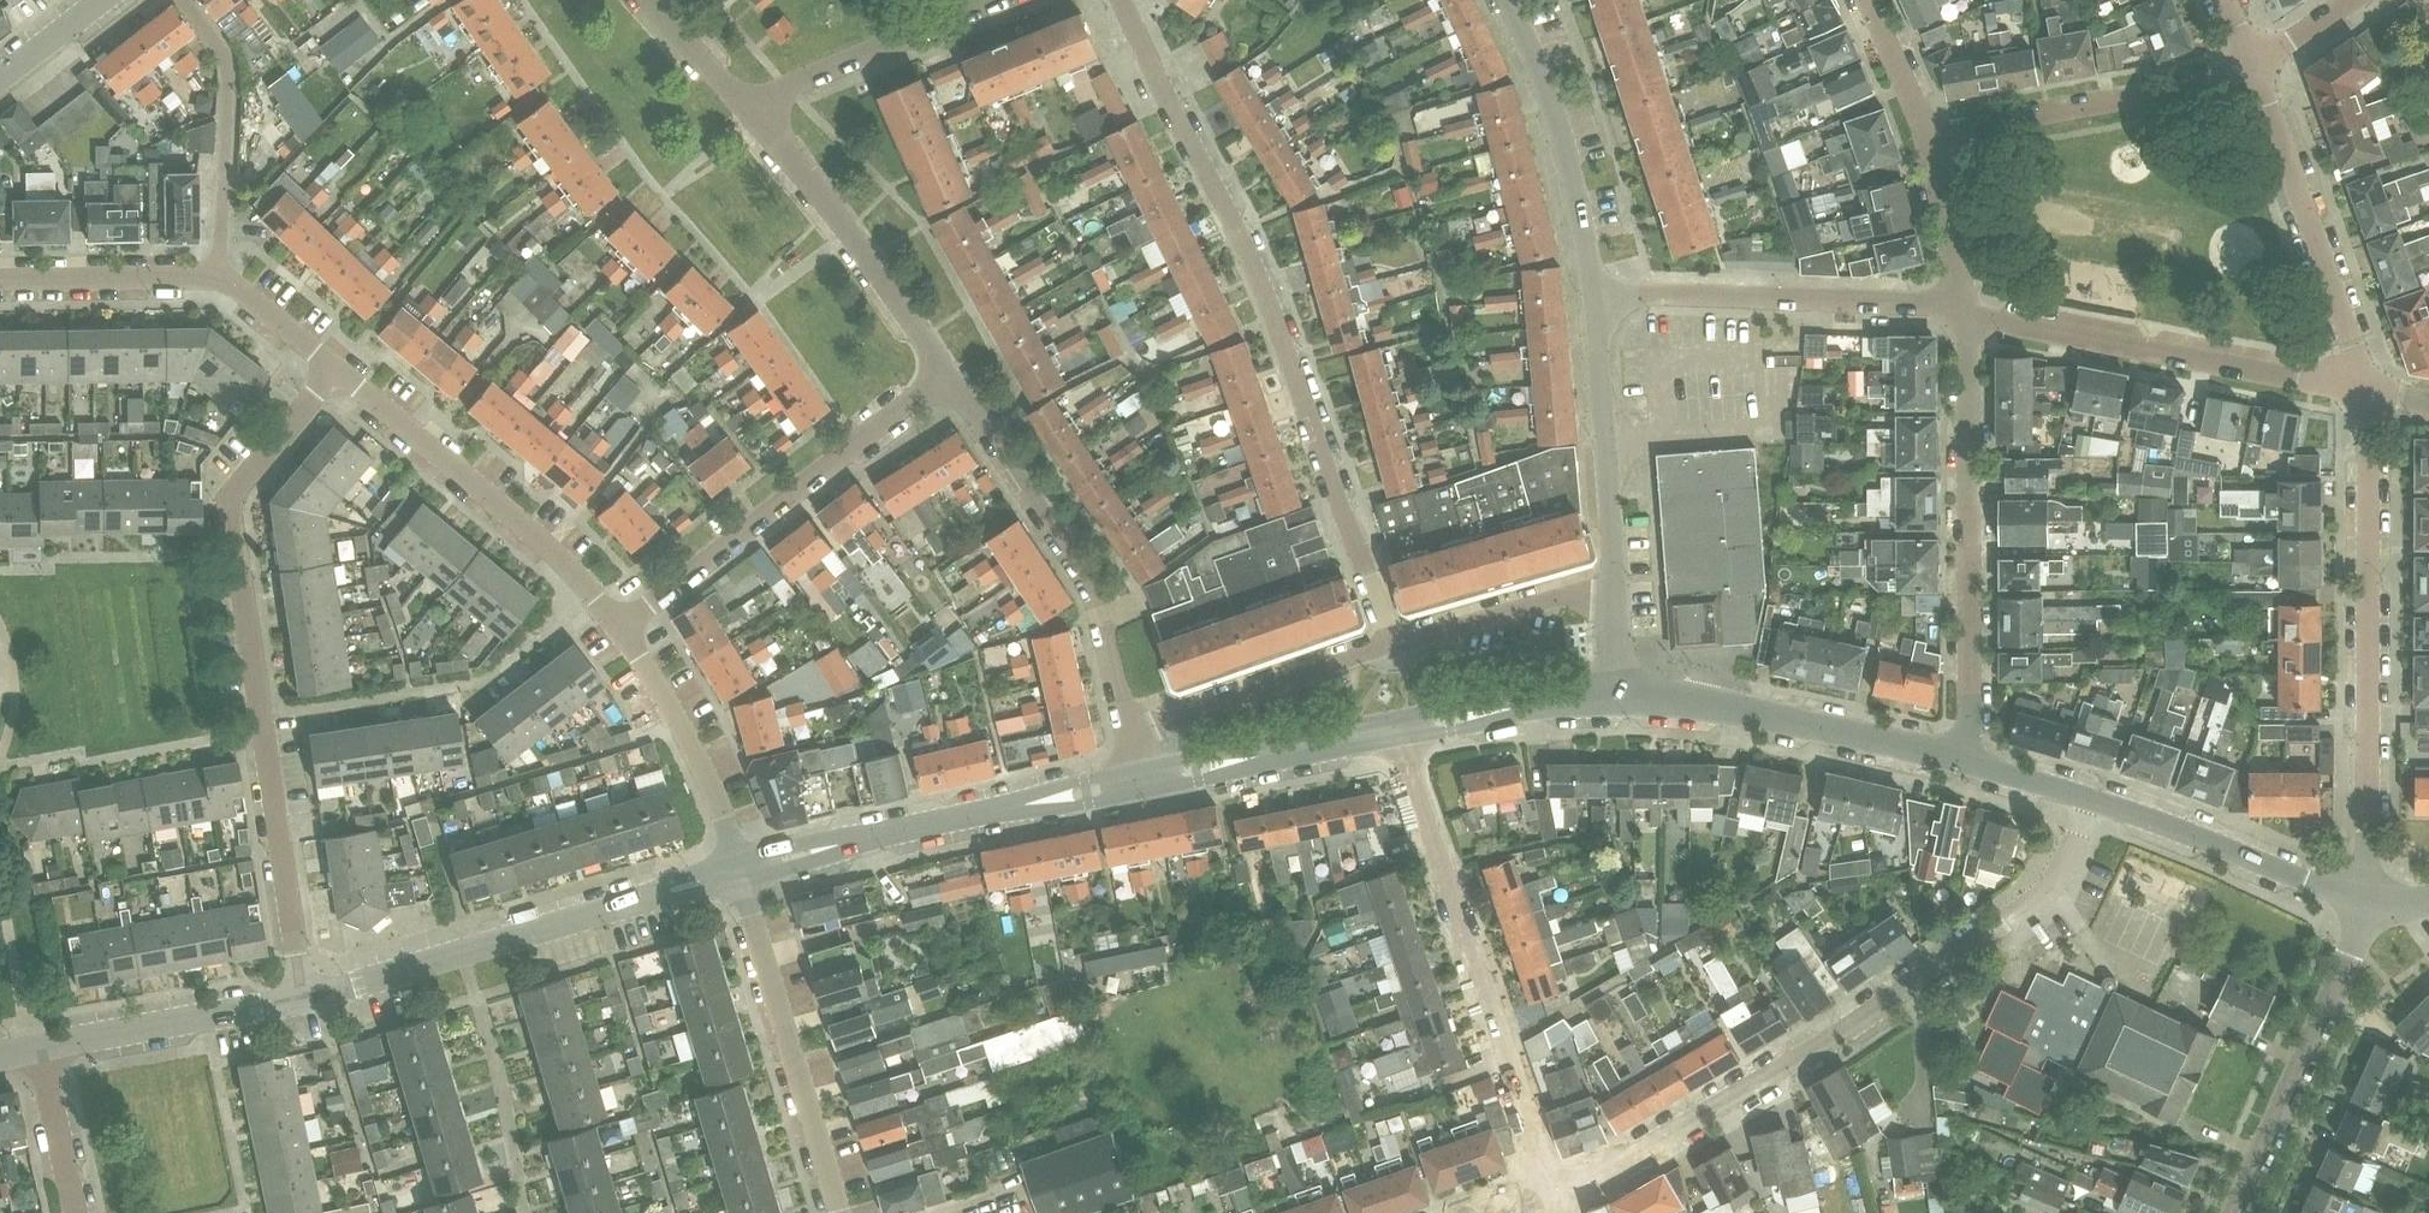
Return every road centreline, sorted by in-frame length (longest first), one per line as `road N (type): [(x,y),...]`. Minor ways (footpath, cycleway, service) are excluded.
road 1 (residential): [(1394,644),(1277,323),(1122,0)]
road 2 (residential): [(1554,1189),(1625,1158),(1800,1057),(2044,892),(2090,798)]
road 3 (residential): [(306,998),(234,499),(335,368)]
road 4 (residential): [(2361,900),(2368,391)]
road 5 (residential): [(1397,727),(1554,1189)]
road 6 (tertiary): [(306,998),(739,871)]
road 7 (residential): [(1961,759),(1969,722),(1965,312)]
road 8 (residential): [(618,628),(946,374)]
road 9 (residential): [(1129,739),(1092,590),(946,374)]
road 10 (residential): [(2368,391),(1965,312)]
road 11 (tertiary): [(739,871),(1138,779)]
road 12 (residential): [(618,628),(521,522),(335,368)]
road 13 (residential): [(1965,312),(1928,302),(1595,294)]
road 14 (residential): [(335,368),(217,279),(0,283)]
road 15 (residential): [(841,1212),(739,871)]
road 16 (tertiary): [(1961,759),(1693,700),(1621,698)]
road 17 (residential): [(2368,391),(2253,65)]
road 18 (residential): [(2235,1212),(2343,971),(2361,900)]
road 19 (residential): [(1927,133),(2207,84),(2253,65)]
road 20 (residential): [(946,374),(831,207),(753,116)]
road 21 (residential): [(1595,294),(1553,107),(1508,0)]
road 22 (residential): [(1614,590),(1595,294)]
road 23 (tertiary): [(2361,900),(2090,798)]
road 24 (residential): [(1394,644),(1129,739)]
road 25 (residential): [(739,871),(696,754),(618,628)]
road 26 (residential): [(753,116),(786,87),(997,0)]
road 27 (tertiary): [(39,1047),(306,998)]
road 28 (tertiary): [(1138,779),(1397,727)]
road 29 (residential): [(1614,590),(1568,594),(1394,644)]
road 30 (tertiary): [(1397,727),(1621,698)]
road 31 (residential): [(1965,312),(1927,133)]
road 32 (residential): [(75,1212),(39,1047)]
road 33 (residential): [(753,116),(651,0)]
road 34 (residential): [(1927,133),(1868,0)]
road 35 (tertiary): [(2090,798),(1961,759)]
road 36 (residential): [(0,79),(105,0)]

